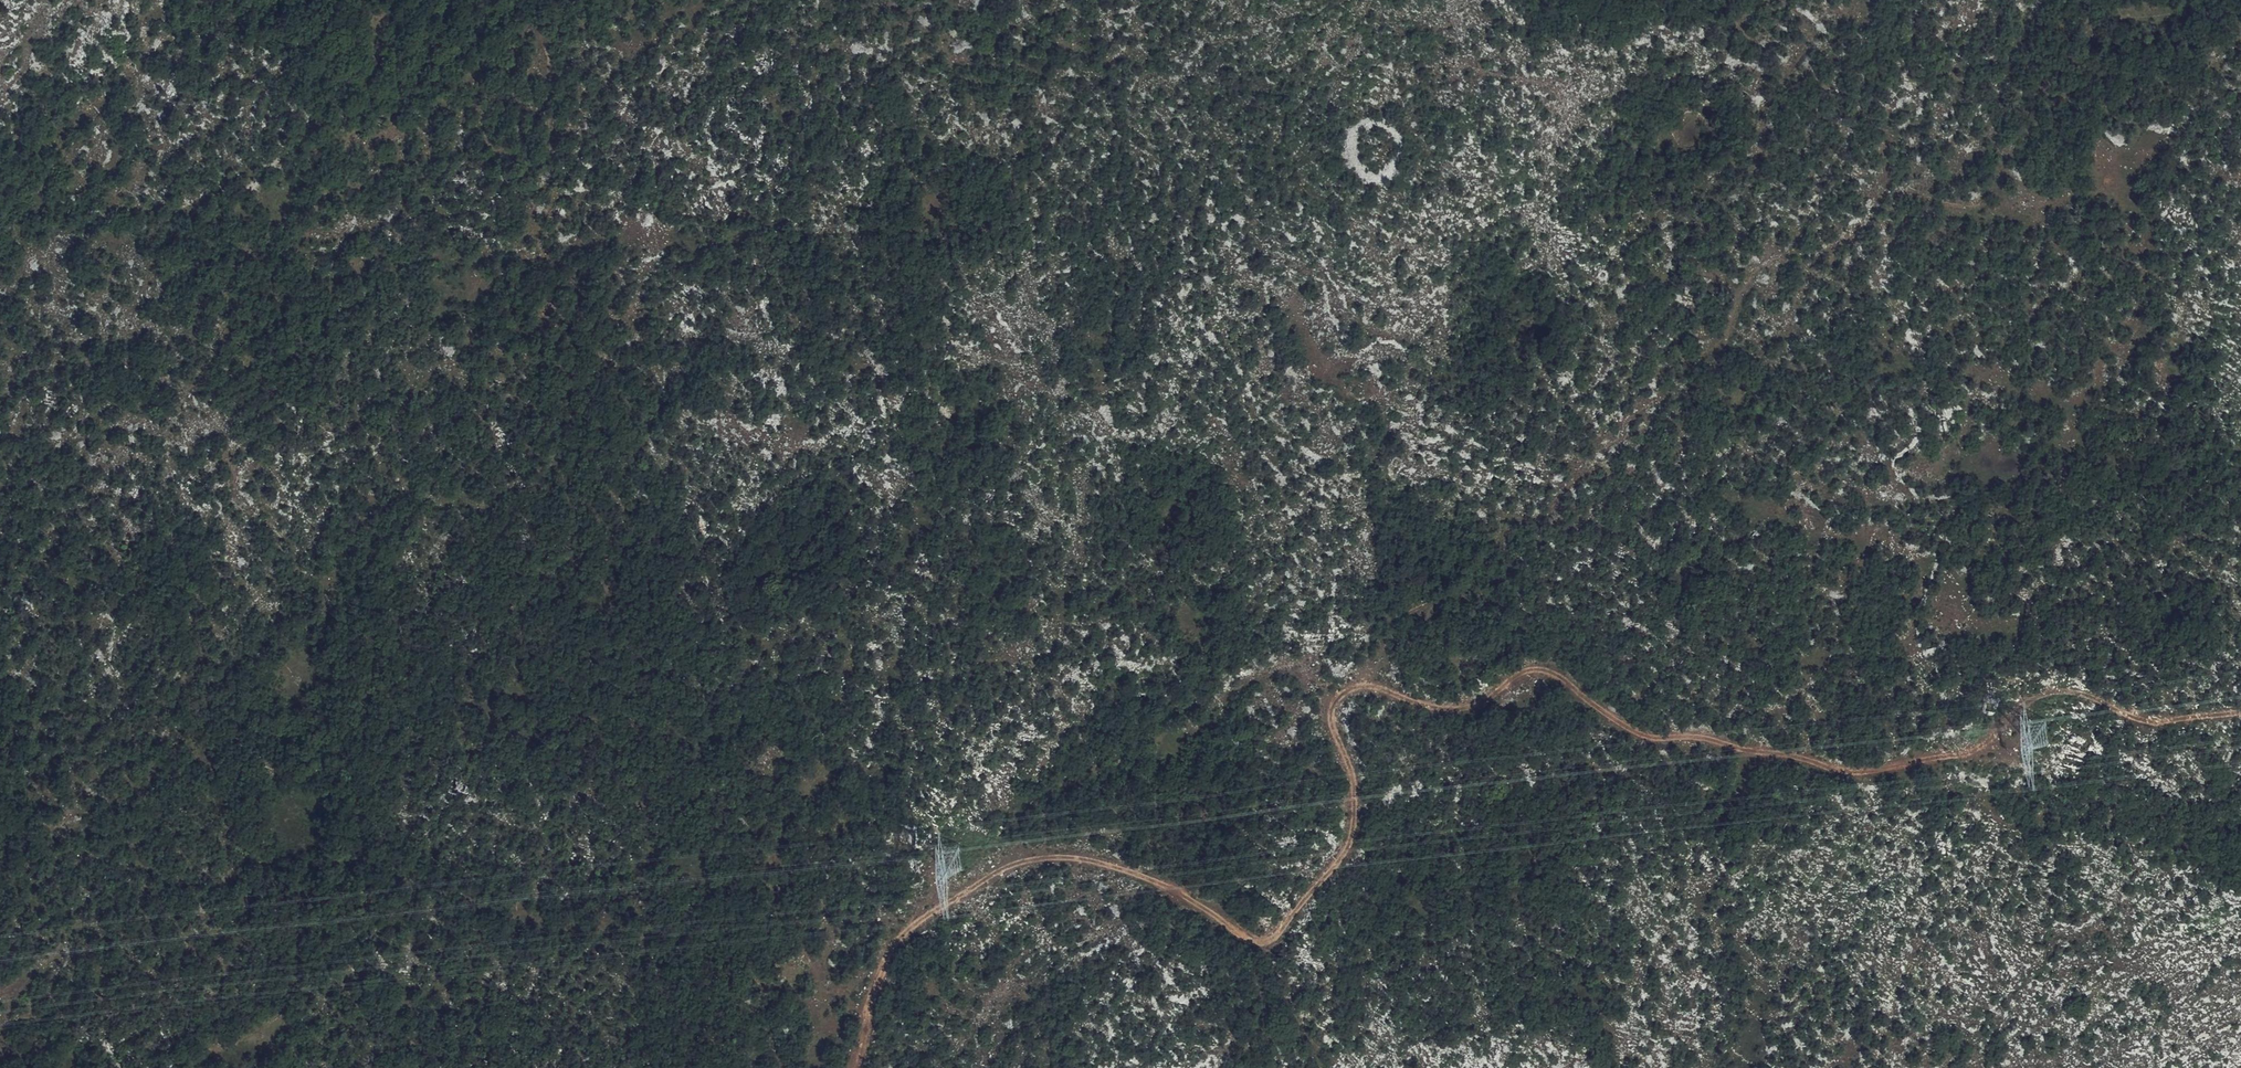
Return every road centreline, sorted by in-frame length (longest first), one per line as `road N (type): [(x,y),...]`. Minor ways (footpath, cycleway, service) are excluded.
road 1 (track): [(1362,685),(1455,708),(1480,702),(1523,672),(1545,673),(1622,727),(1650,736),(1848,773),(1947,757),(1986,742),(2023,706),(2054,693),(2129,715),(2240,707)]
road 2 (track): [(858,1067),(872,999),(910,926),(1039,860),(1079,859),(1139,875),(1260,941),(1273,938),(1347,851),(1355,783),(1333,725),(1338,699),(1362,685)]

